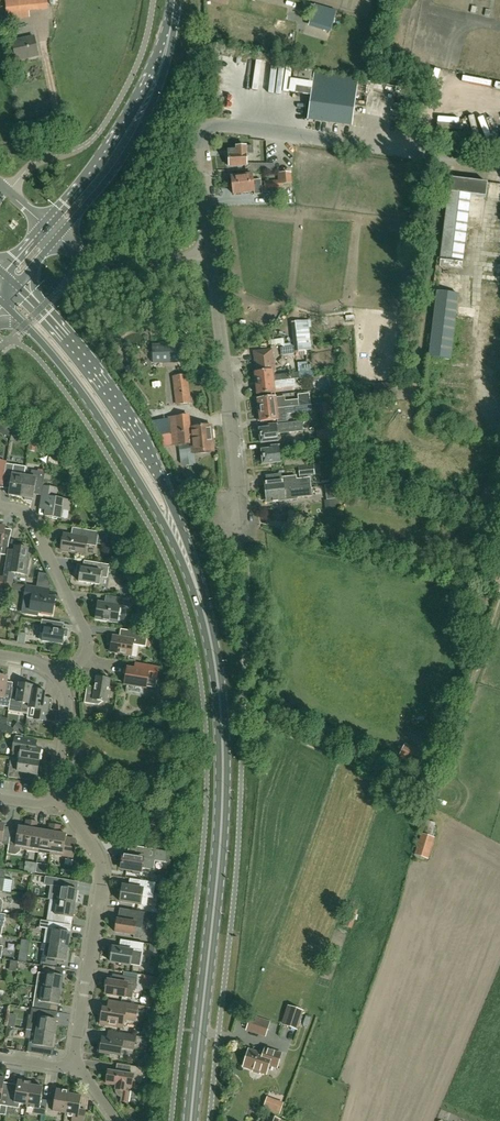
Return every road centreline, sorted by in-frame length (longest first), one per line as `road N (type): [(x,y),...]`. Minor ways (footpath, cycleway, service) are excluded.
road 1 (primary): [(190,1120),(223,770),(216,674),(197,591)]
road 2 (unclassified): [(210,259),(204,131),(232,126),(499,165)]
road 3 (primary): [(197,591),(148,457),(116,403),(17,288)]
road 4 (primary): [(1,304),(96,415),(197,591)]
road 5 (residential): [(75,1066),(102,864),(58,800)]
road 6 (residential): [(233,523),(239,469),(210,259)]
road 7 (secondary): [(60,239),(132,145),(157,79)]
road 8 (secondary): [(157,79),(46,226)]
road 9 (residential): [(86,656),(85,630),(31,519),(0,506)]
road 10 (unclassified): [(210,259),(98,263),(60,239)]
road 11 (residential): [(58,800),(69,704),(62,678)]

